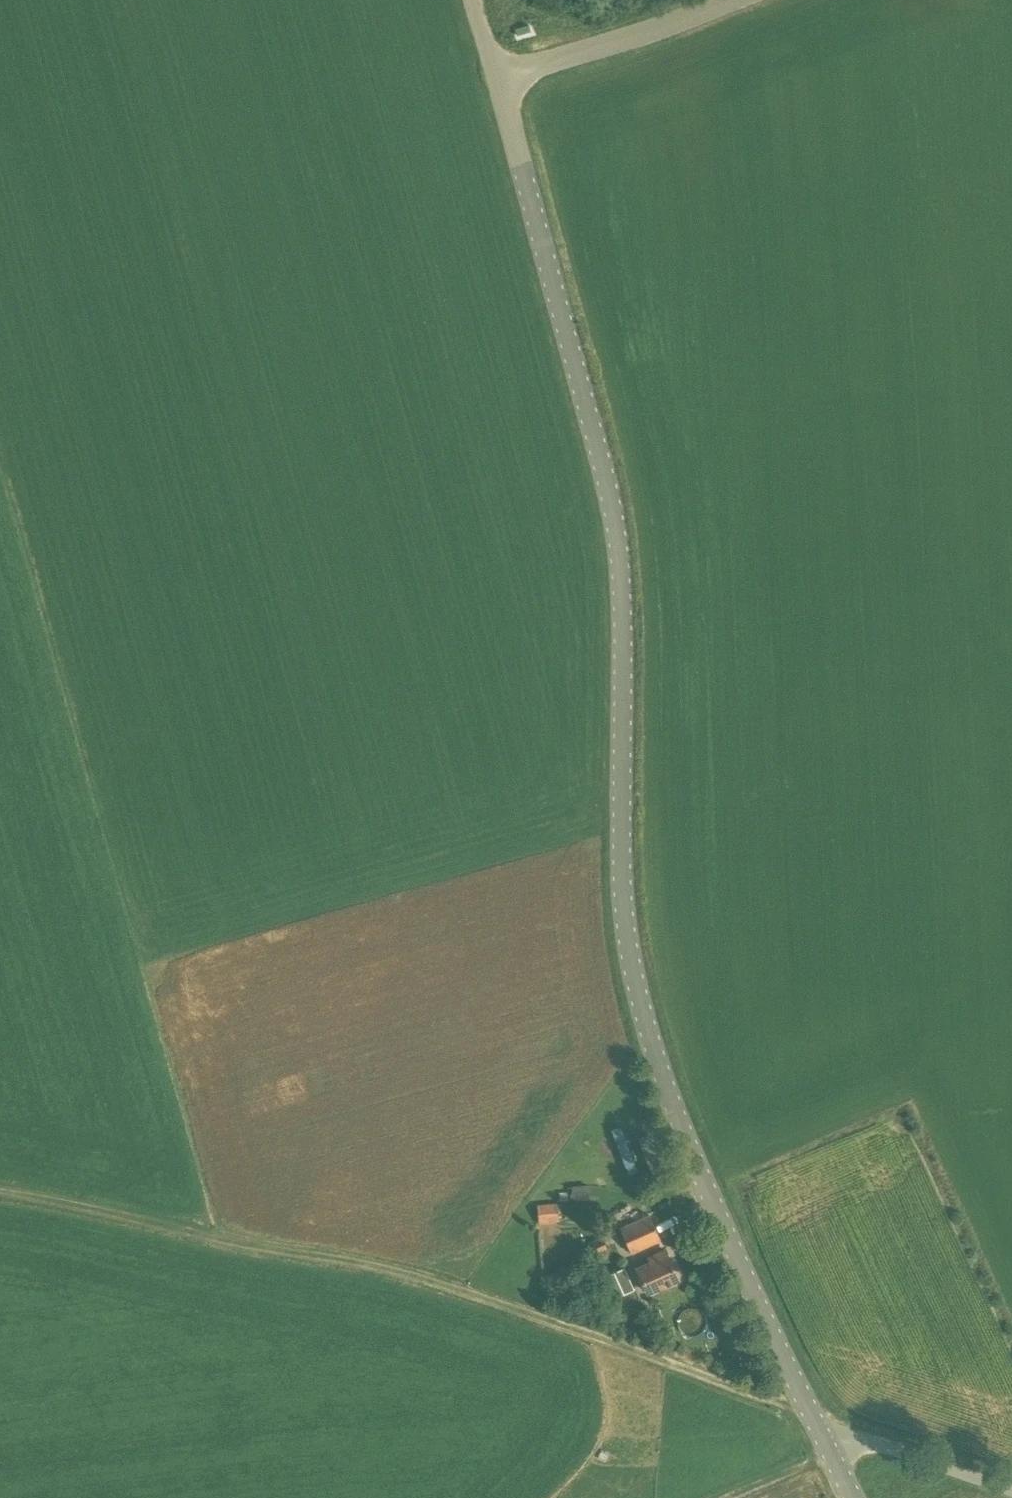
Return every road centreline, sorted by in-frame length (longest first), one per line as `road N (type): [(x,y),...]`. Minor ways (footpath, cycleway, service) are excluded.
road 1 (unclassified): [(830,1451),(658,1067),(631,970),(621,878),(614,523),(495,81)]
road 2 (track): [(811,1413),(378,1265),(248,1247),(0,1194)]
road 3 (unclassified): [(495,81),(734,0)]
road 4 (unclassified): [(1011,1484),(868,1441),(830,1451)]

